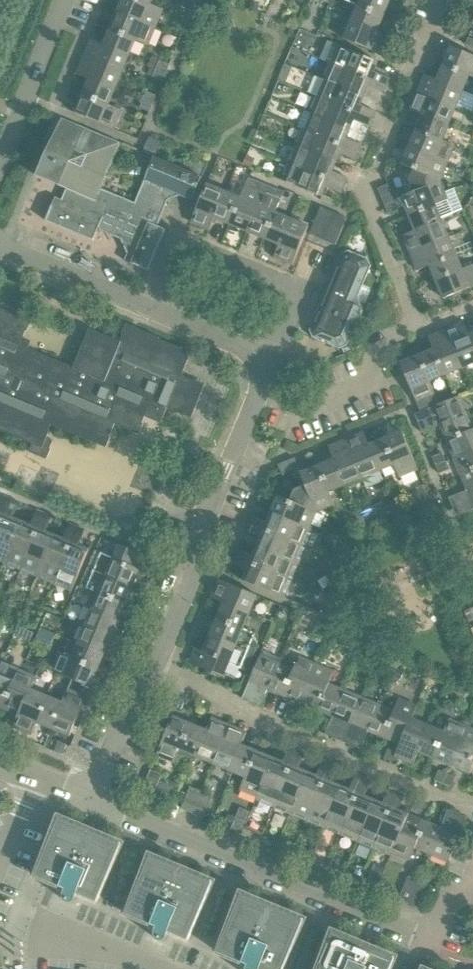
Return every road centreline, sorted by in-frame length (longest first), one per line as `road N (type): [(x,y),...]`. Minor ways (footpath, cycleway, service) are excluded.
road 1 (residential): [(92,799),(428,936),(454,901),(472,895)]
road 2 (residential): [(472,804),(145,674)]
road 3 (residential): [(145,674),(257,395)]
road 4 (residential): [(273,356),(298,285),(182,235),(153,305)]
road 5 (residential): [(394,135),(365,207),(415,326)]
road 6 (residential): [(257,395),(303,413),(358,391),(378,343),(415,326)]
road 7 (residential): [(0,167),(63,0)]
road 8 (residential): [(153,305),(0,240)]
road 9 (residential): [(92,799),(145,674)]
road 10 (residential): [(273,356),(153,305)]
road 11 (residential): [(161,968),(75,944),(37,943)]

